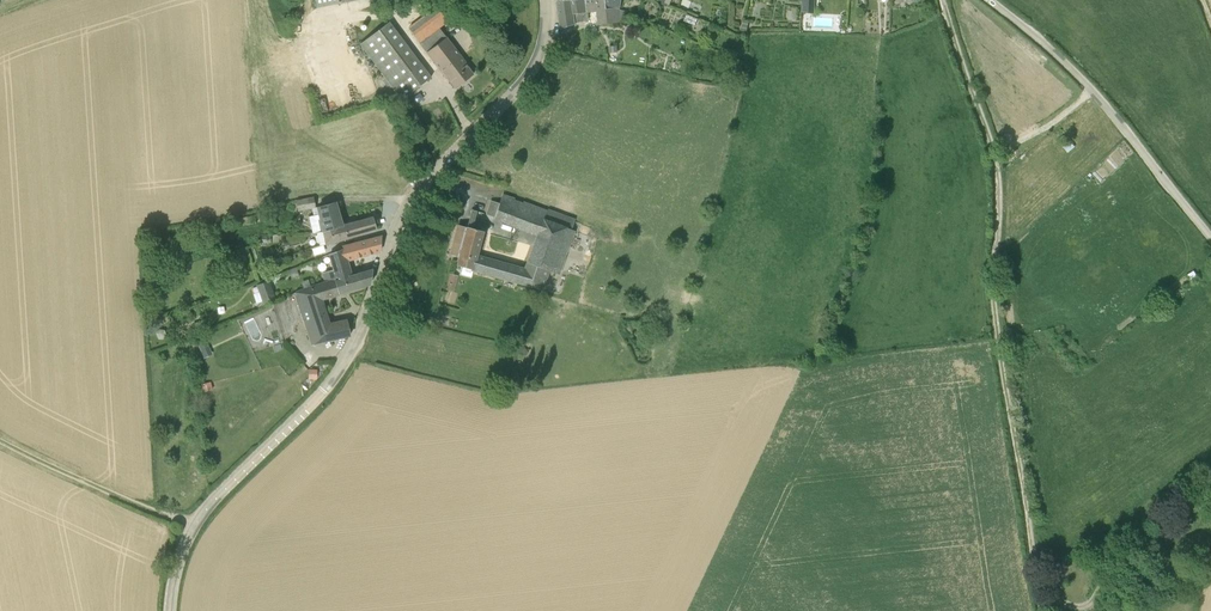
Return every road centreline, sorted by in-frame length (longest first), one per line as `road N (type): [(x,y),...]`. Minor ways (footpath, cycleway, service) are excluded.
road 1 (tertiary): [(171,610),(195,522),(340,369),(411,201),(534,65),(545,0)]
road 2 (track): [(944,0),(996,162),(994,302),(1042,610)]
road 3 (unclassified): [(1210,236),(1089,86),(990,0)]
road 4 (track): [(195,522),(0,439)]

